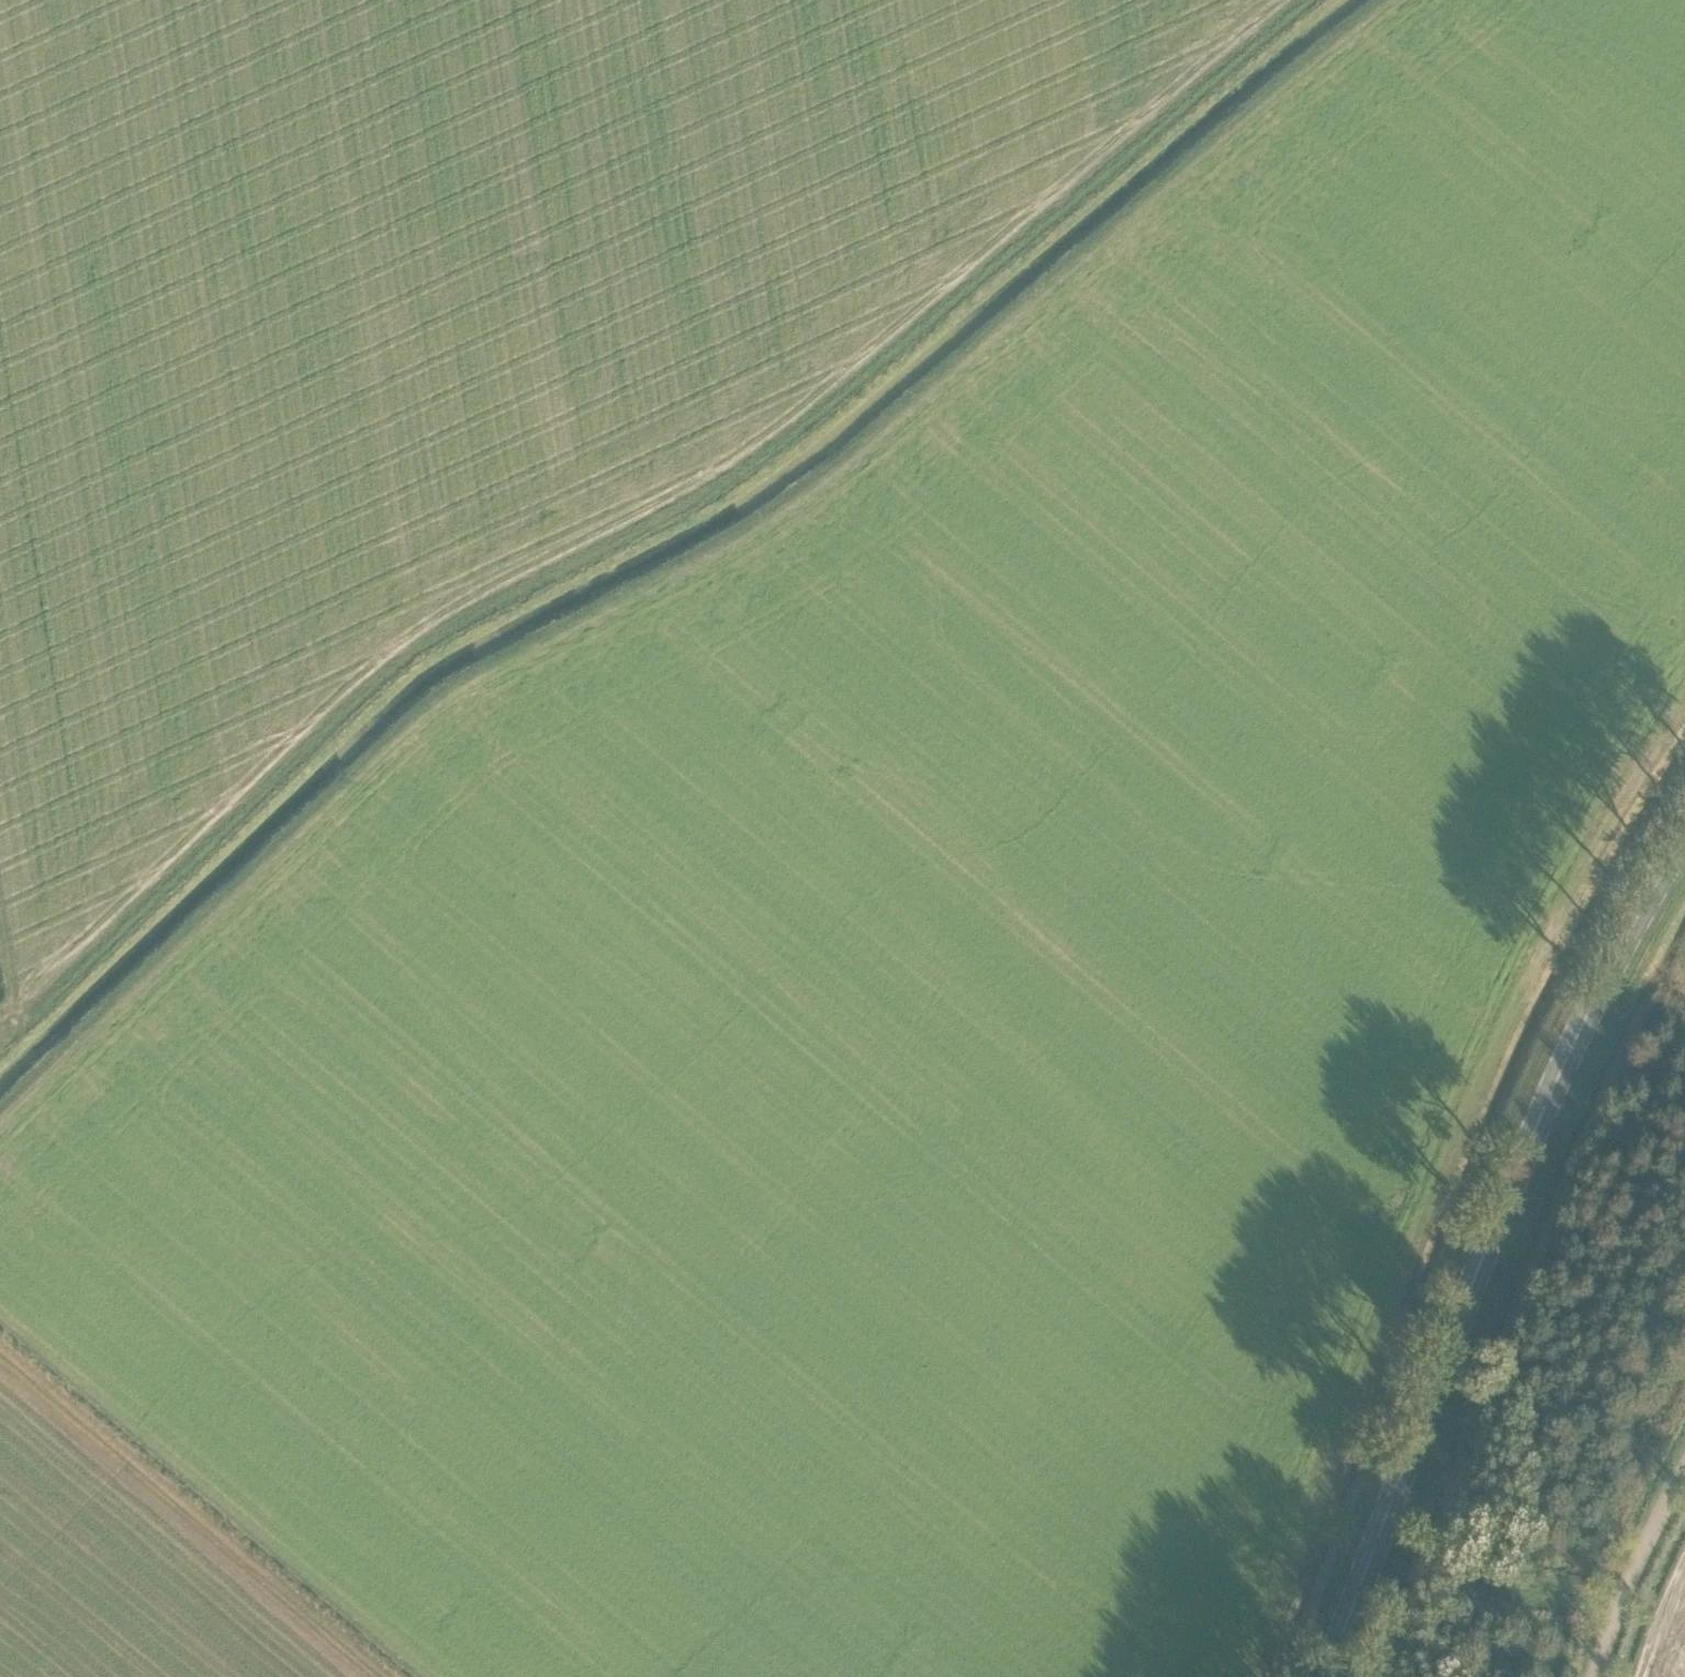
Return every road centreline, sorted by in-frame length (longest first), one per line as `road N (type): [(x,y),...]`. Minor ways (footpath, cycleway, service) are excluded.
road 1 (primary): [(1326,1676),(1546,1106),(1684,841)]
road 2 (track): [(1617,1618),(1484,1581),(1377,1539)]
road 3 (unclassified): [(1593,1676),(1684,1475)]

